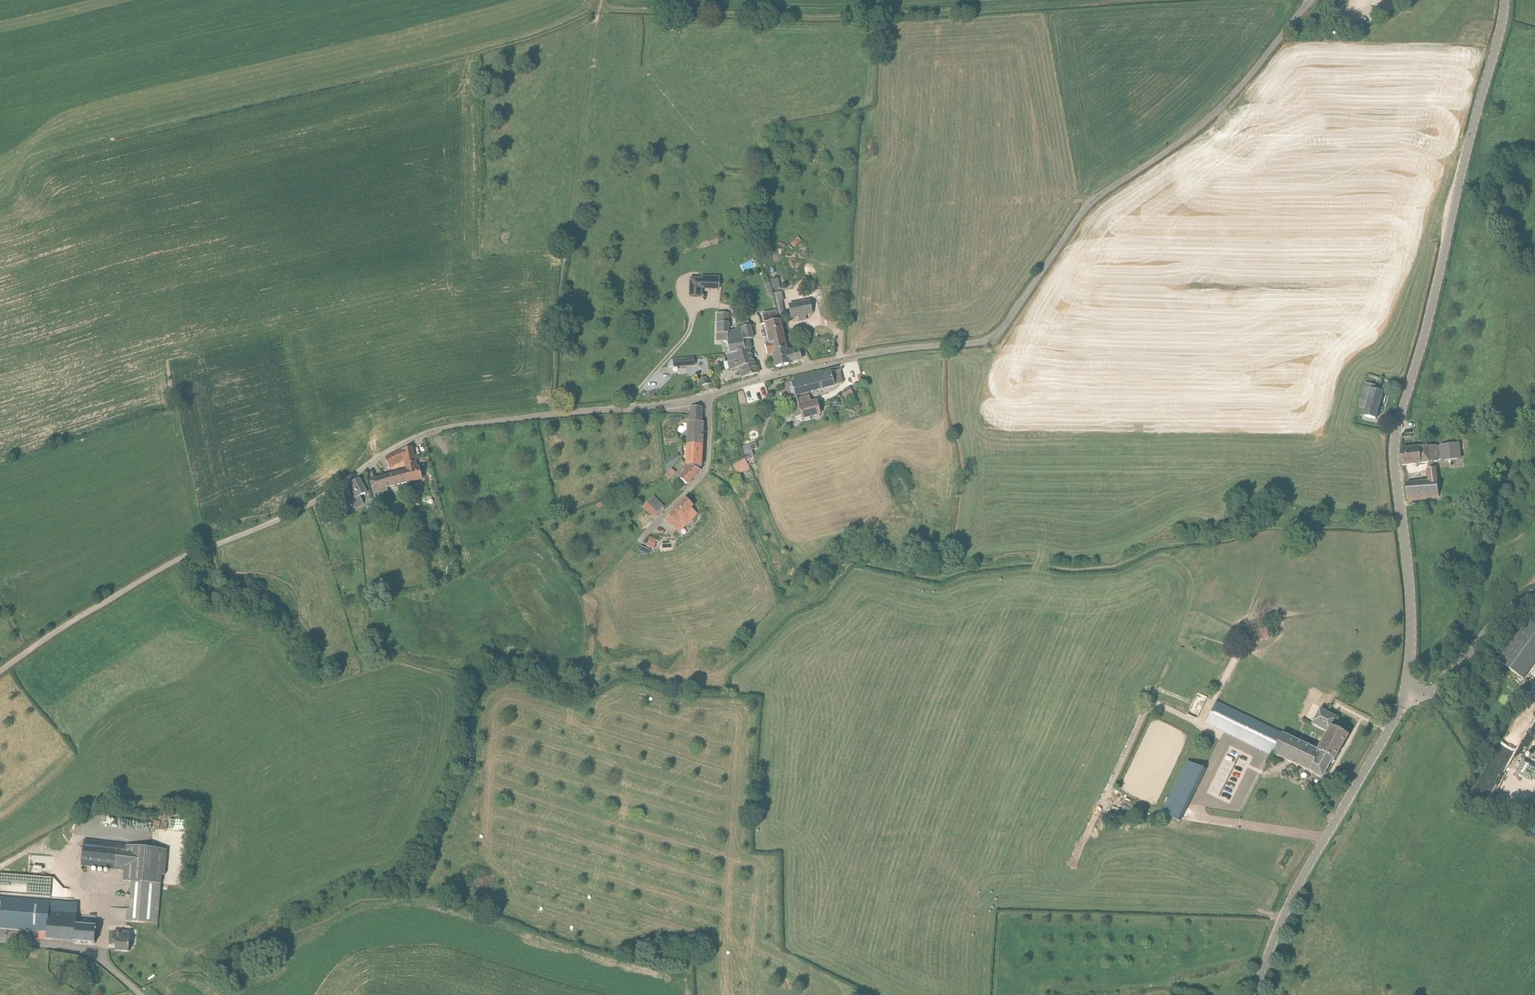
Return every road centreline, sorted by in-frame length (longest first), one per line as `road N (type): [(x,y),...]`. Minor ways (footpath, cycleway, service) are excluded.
road 1 (unclassified): [(0,671),(148,576),(310,504),(420,436),(707,396)]
road 2 (unclassified): [(707,396),(850,357),(995,335),(1088,205),(1221,107),(1310,0)]
road 3 (unclassified): [(1406,692),(1411,600),(1396,435),(1504,0)]
road 4 (track): [(0,202),(14,195),(35,160),(486,50),(599,9)]
road 5 (track): [(599,9),(830,19),(1143,0)]
road 6 (unclassified): [(1253,994),(1298,885),(1406,692)]
road 7 (unclassified): [(638,543),(705,470),(707,396)]
road 8 (unclassified): [(1406,692),(1441,686),(1534,592)]
road 9 (unclassified): [(141,994),(82,949),(0,939)]

